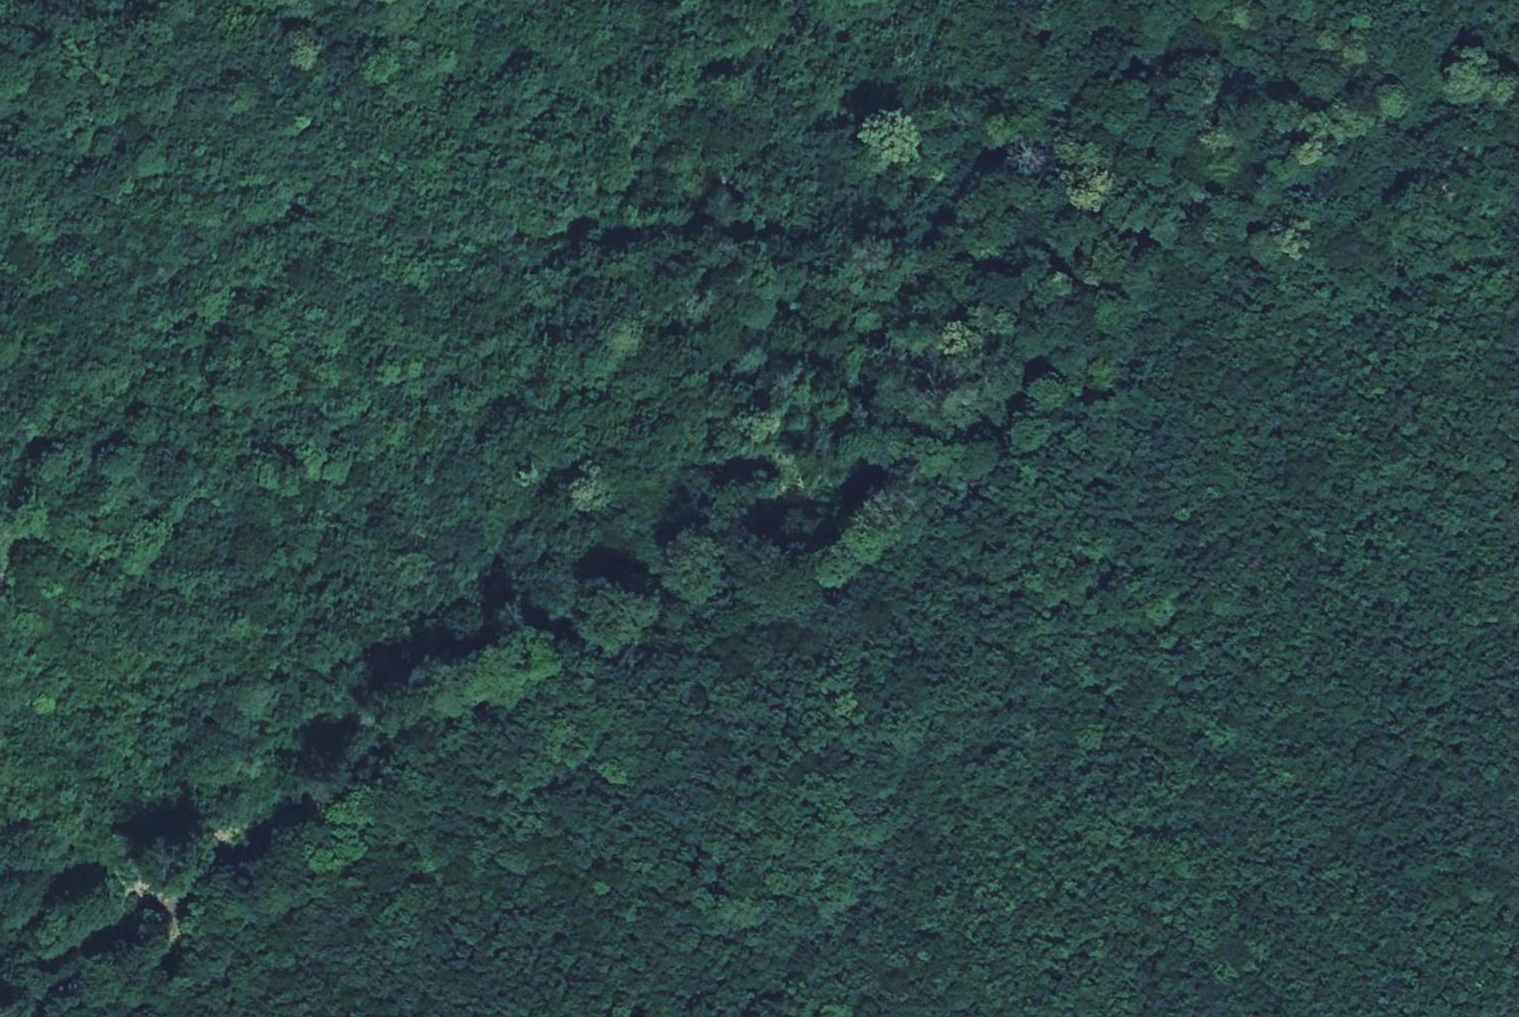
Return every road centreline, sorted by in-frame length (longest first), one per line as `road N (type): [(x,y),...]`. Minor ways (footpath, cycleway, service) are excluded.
road 1 (track): [(975,1016),(879,562)]

